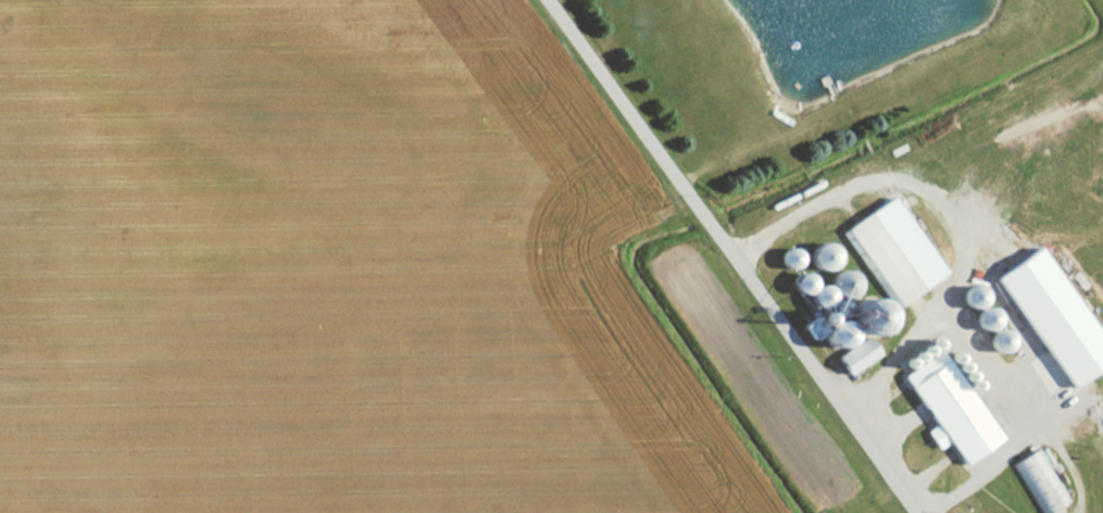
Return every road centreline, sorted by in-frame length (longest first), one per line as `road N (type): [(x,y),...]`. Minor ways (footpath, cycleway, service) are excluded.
road 1 (residential): [(918,512),(549,0)]

